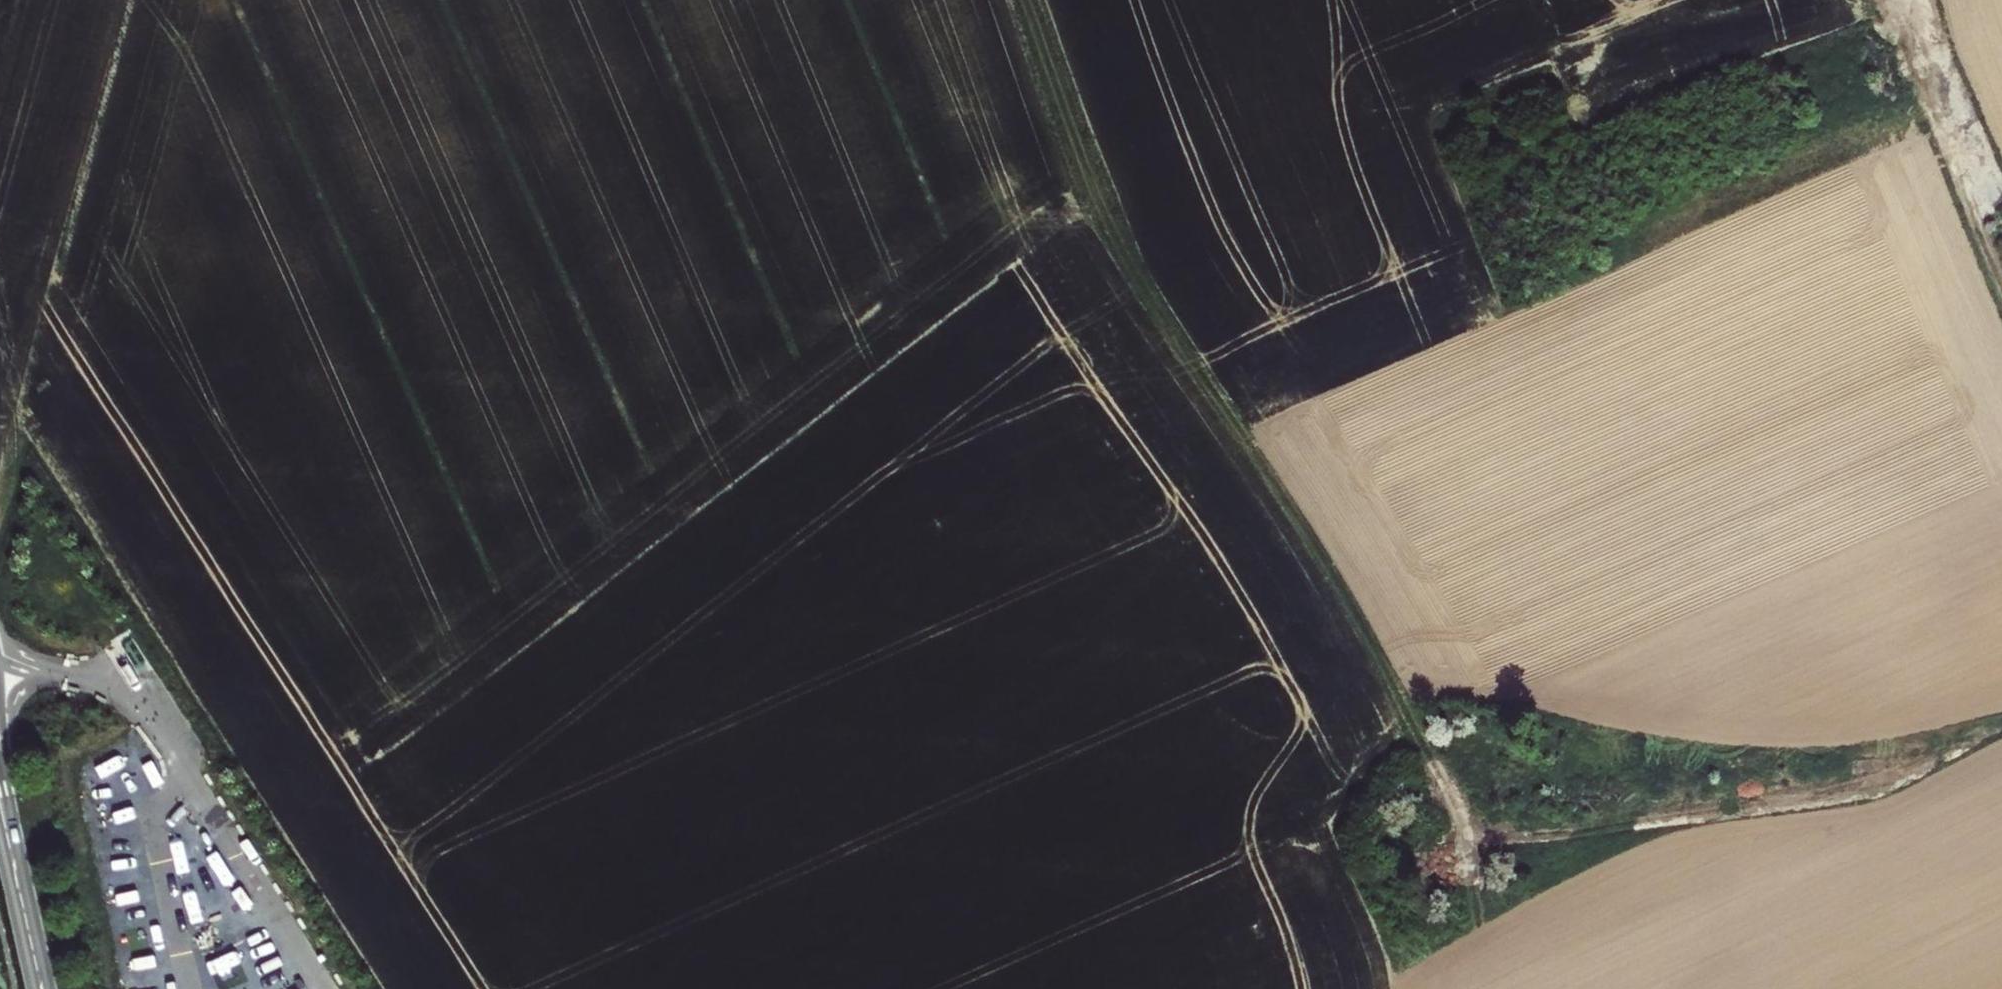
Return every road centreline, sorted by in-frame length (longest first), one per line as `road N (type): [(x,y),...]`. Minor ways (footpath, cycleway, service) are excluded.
road 1 (track): [(1923,0),(1980,239),(2001,290)]
road 2 (tertiary): [(42,988),(0,803)]

